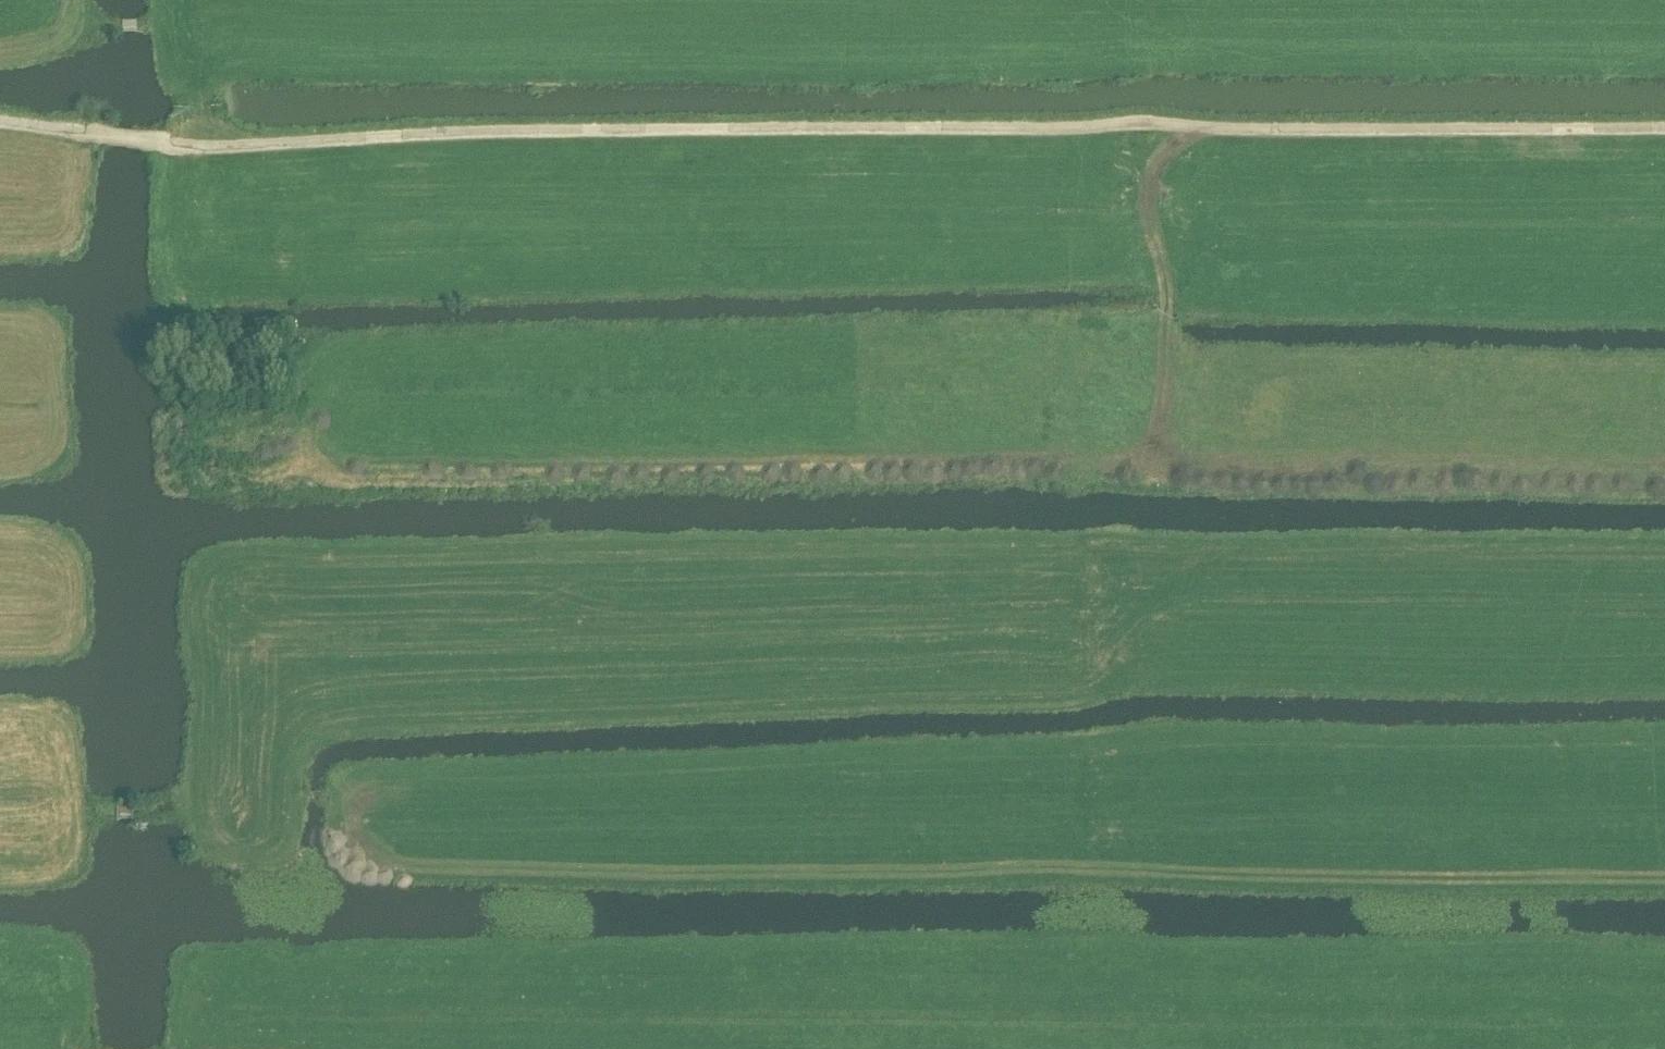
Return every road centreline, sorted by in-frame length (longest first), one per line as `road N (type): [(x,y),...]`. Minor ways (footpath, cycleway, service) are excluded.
road 1 (track): [(1664,130),(514,130),(228,147),(0,121)]

